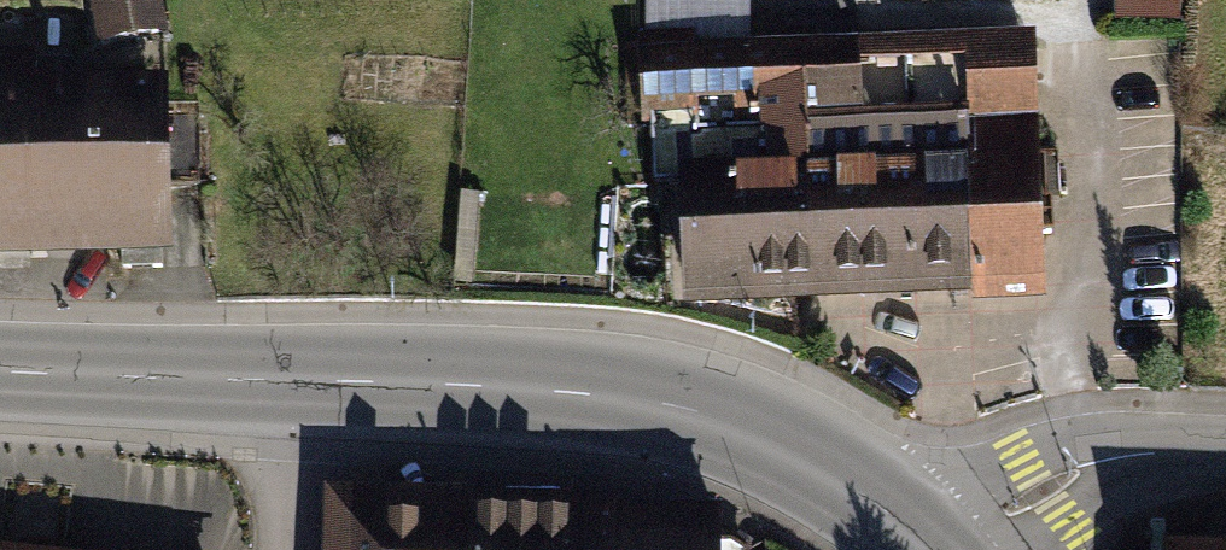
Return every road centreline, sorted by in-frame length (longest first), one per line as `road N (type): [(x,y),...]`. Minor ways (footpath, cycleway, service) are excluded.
road 1 (primary): [(292,380),(473,385),(706,414),(783,444),(939,546)]
road 2 (unclassified): [(939,546),(1039,487),(1122,458),(1225,459)]
road 3 (primary): [(0,368),(292,380)]
road 4 (residential): [(292,380),(281,549)]

